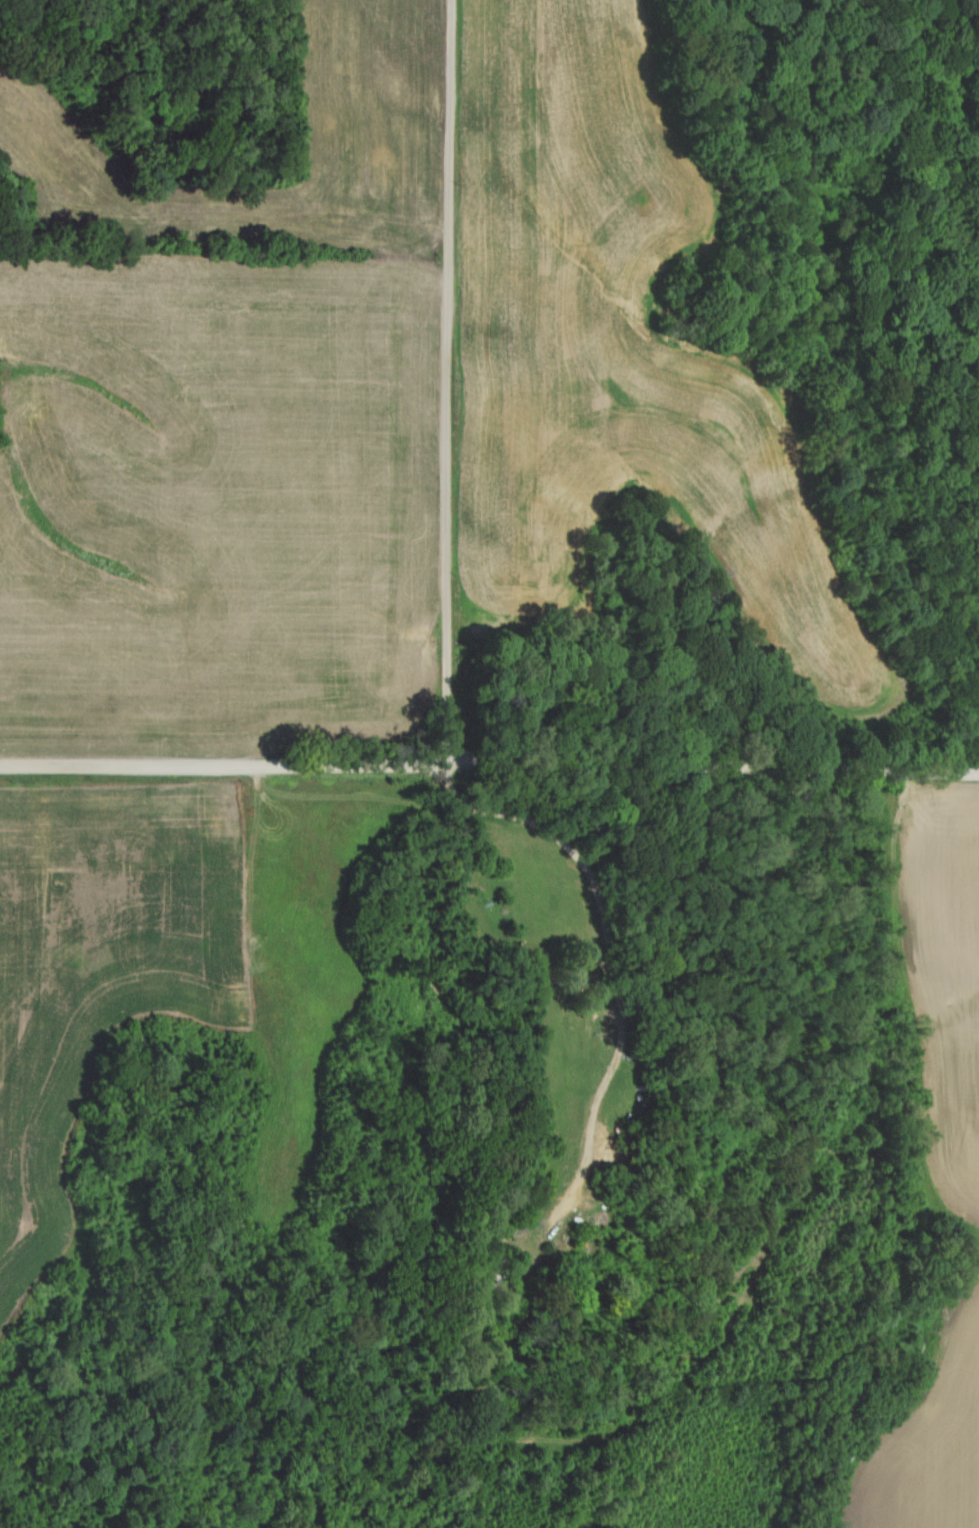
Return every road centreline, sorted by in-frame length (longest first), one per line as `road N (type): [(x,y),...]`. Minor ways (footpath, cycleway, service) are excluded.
road 1 (tertiary): [(978,778),(0,765)]
road 2 (residential): [(448,771),(447,0)]

